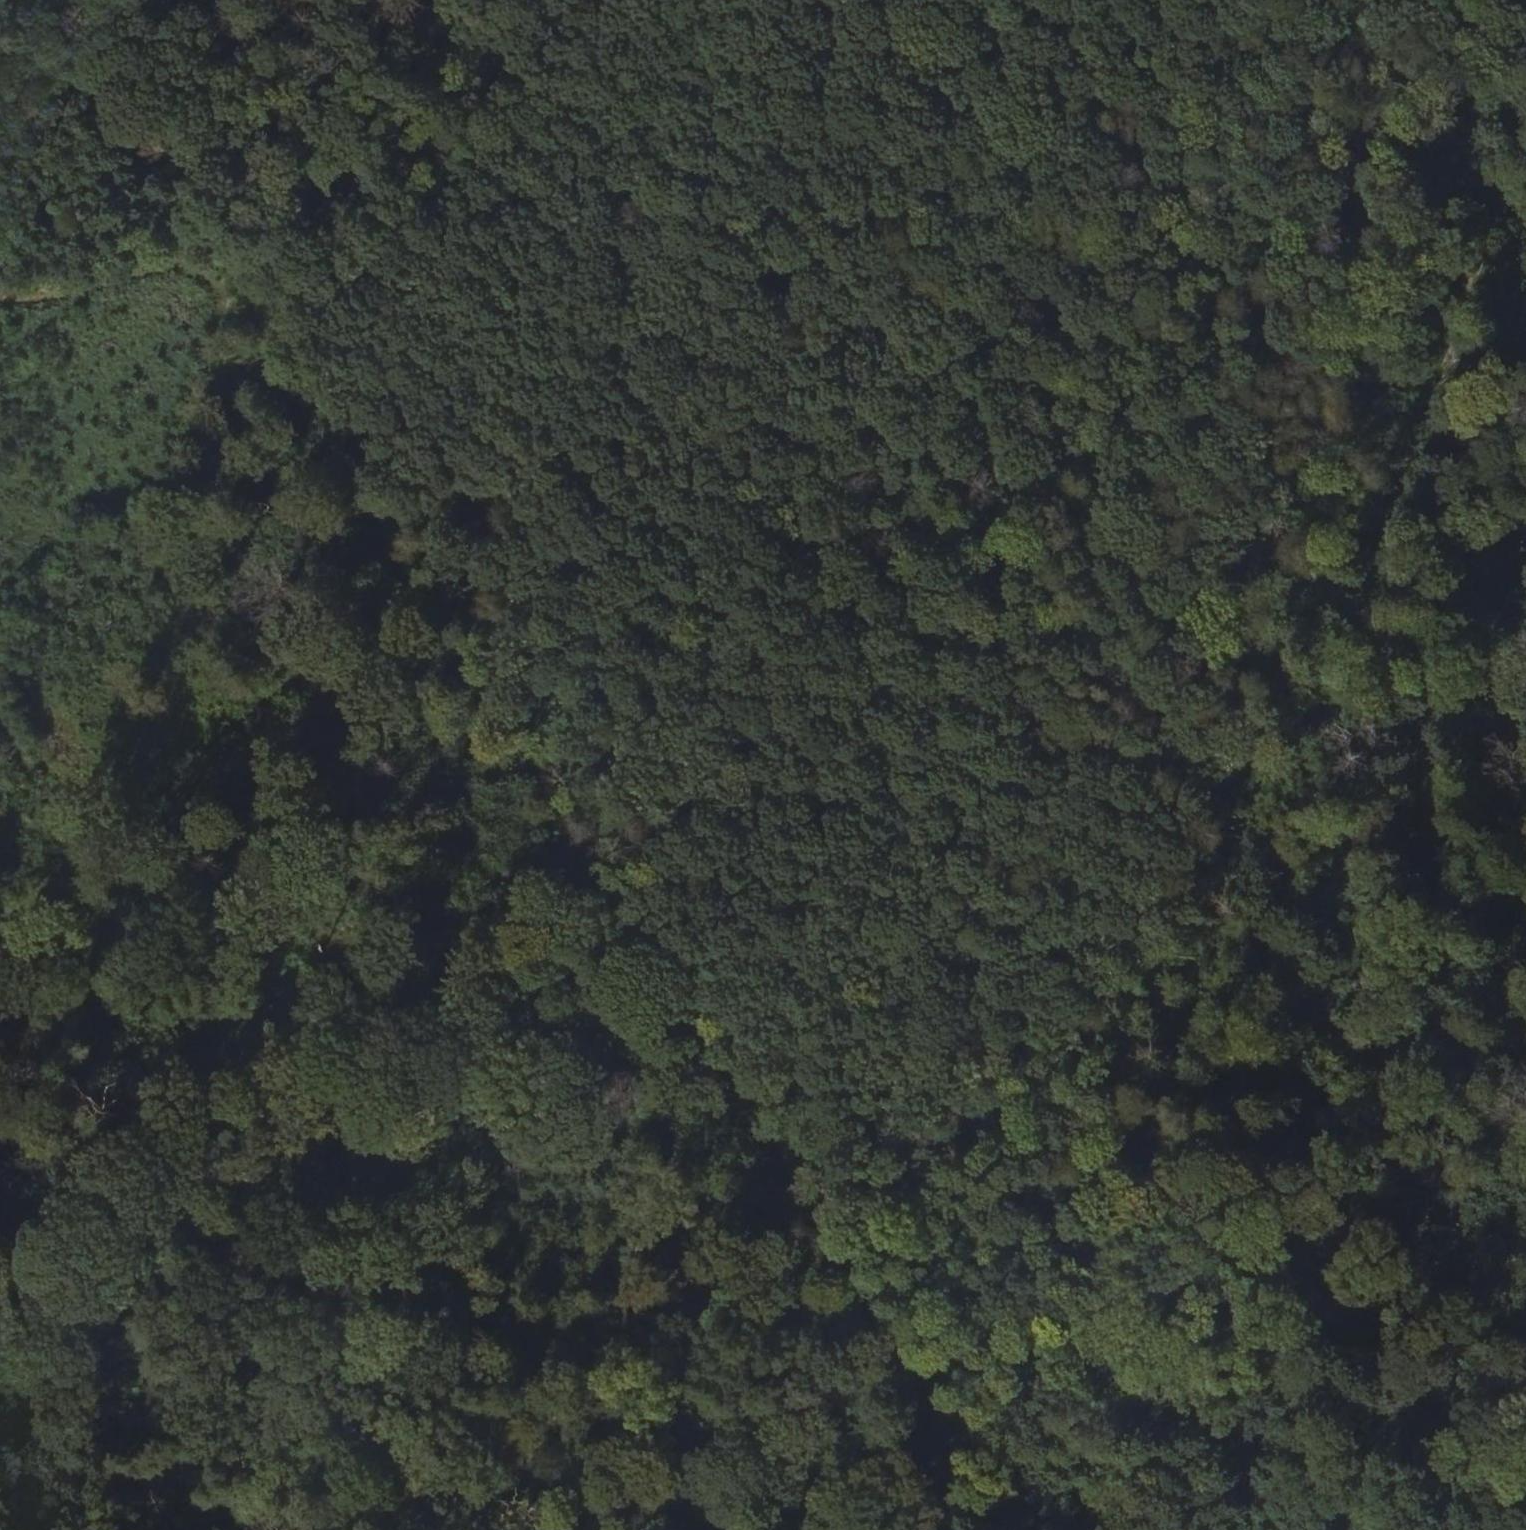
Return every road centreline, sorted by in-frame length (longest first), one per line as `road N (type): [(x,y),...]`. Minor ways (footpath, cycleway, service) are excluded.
road 1 (track): [(1525,1406),(1508,1398),(1418,1309),(1252,1105),(1223,1054)]

